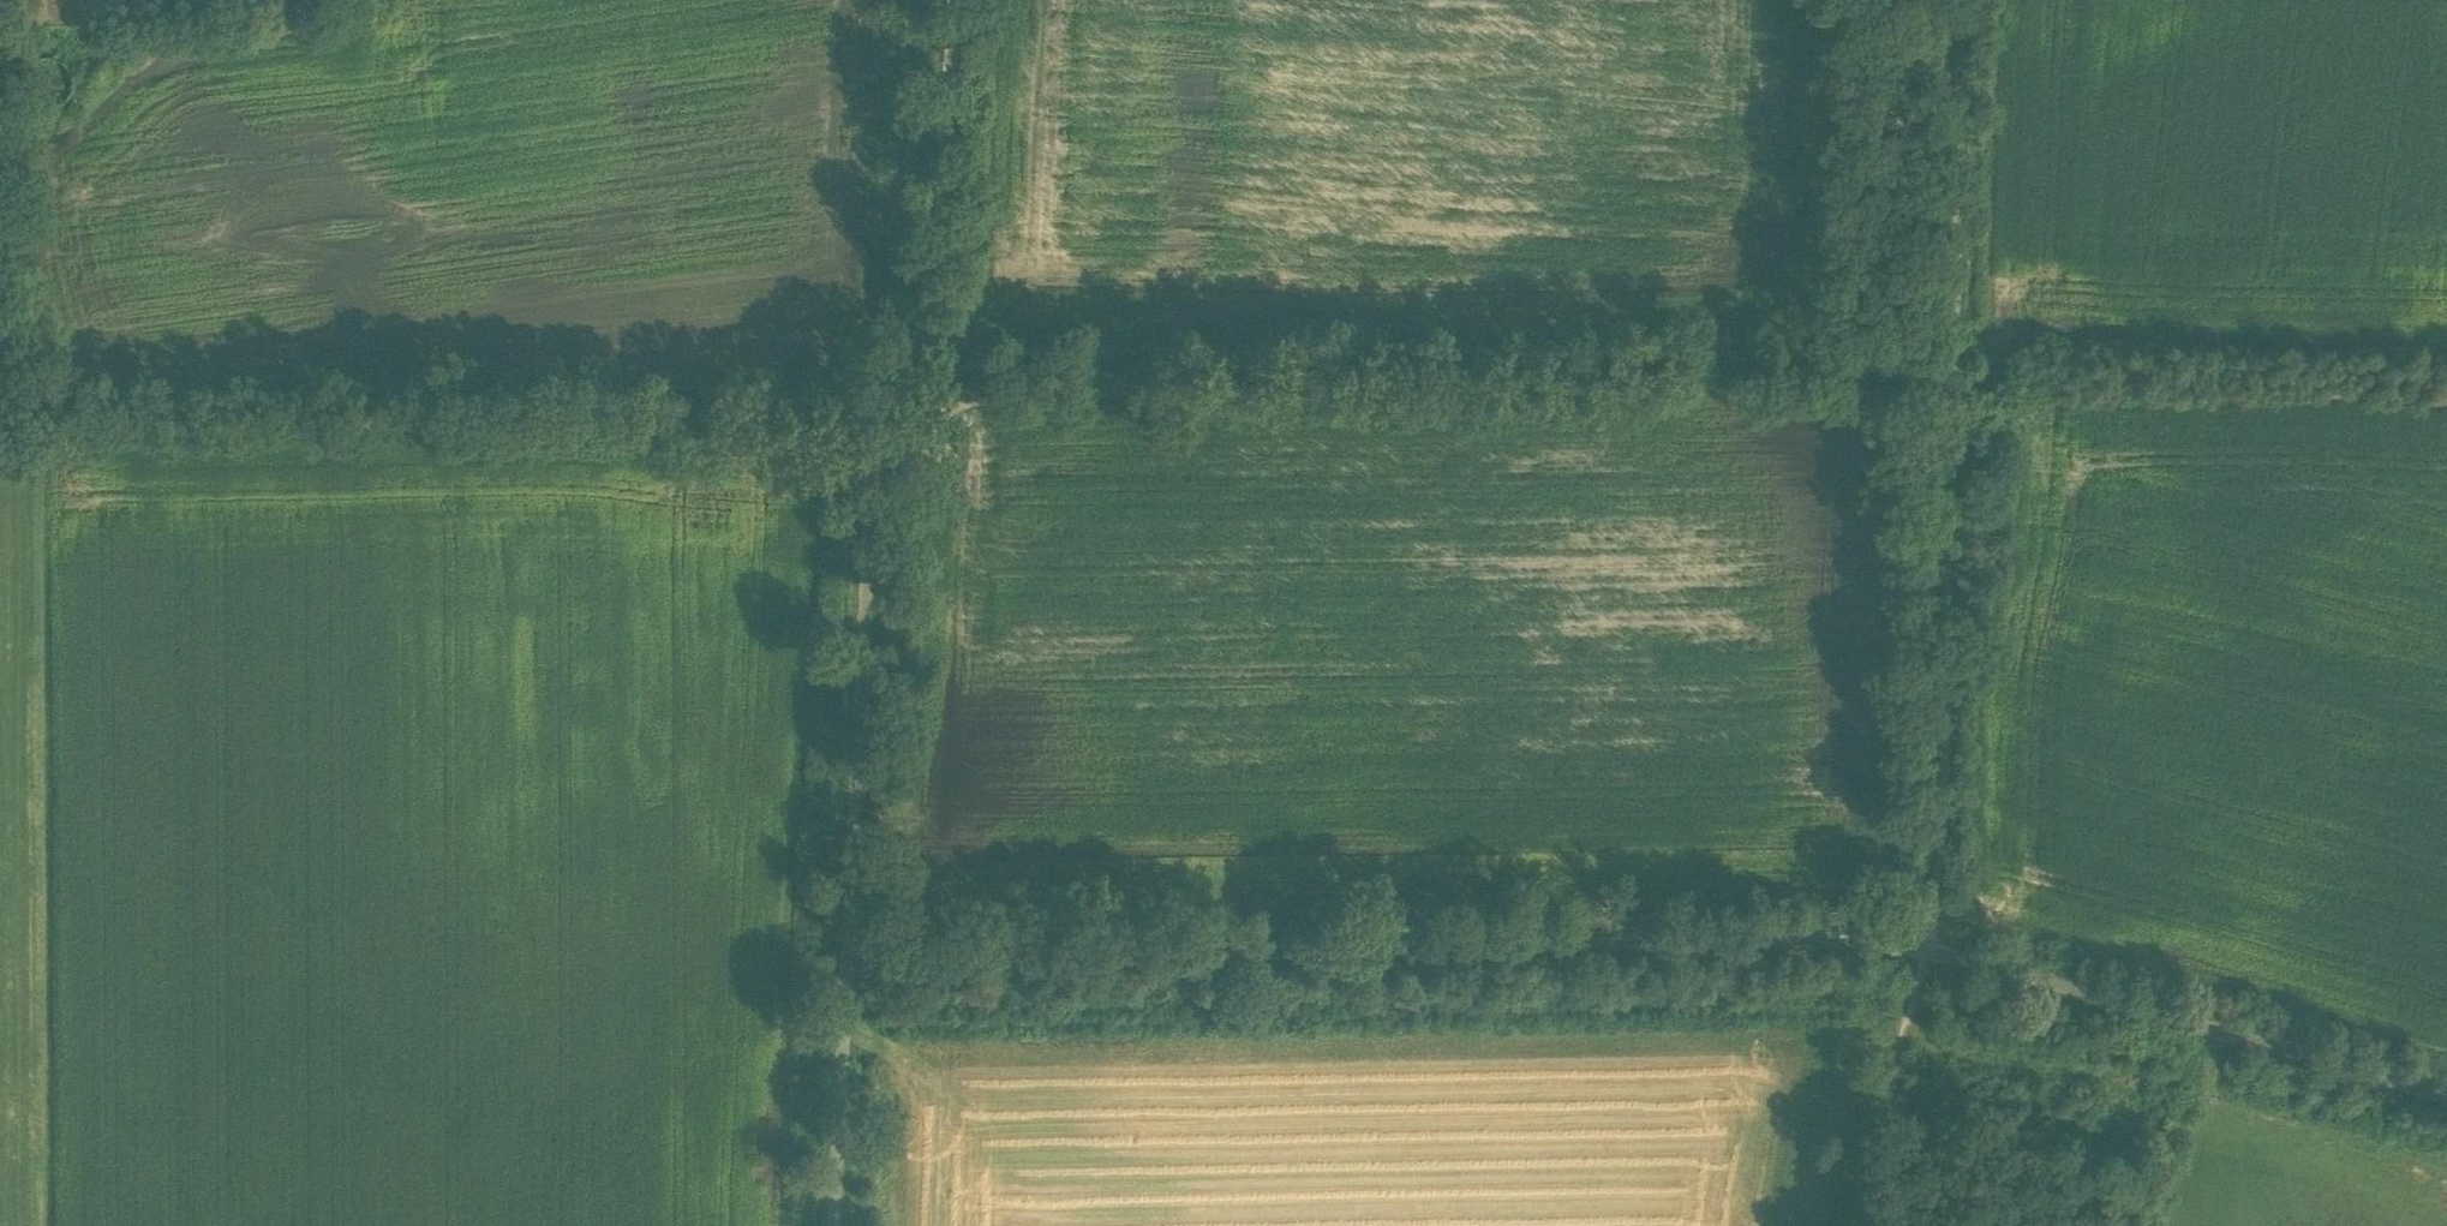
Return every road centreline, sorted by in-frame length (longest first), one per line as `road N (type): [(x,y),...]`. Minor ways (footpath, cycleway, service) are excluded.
road 1 (unclassified): [(2446,1095),(1930,951),(1857,941),(846,955)]
road 2 (track): [(1958,0),(1951,366)]

